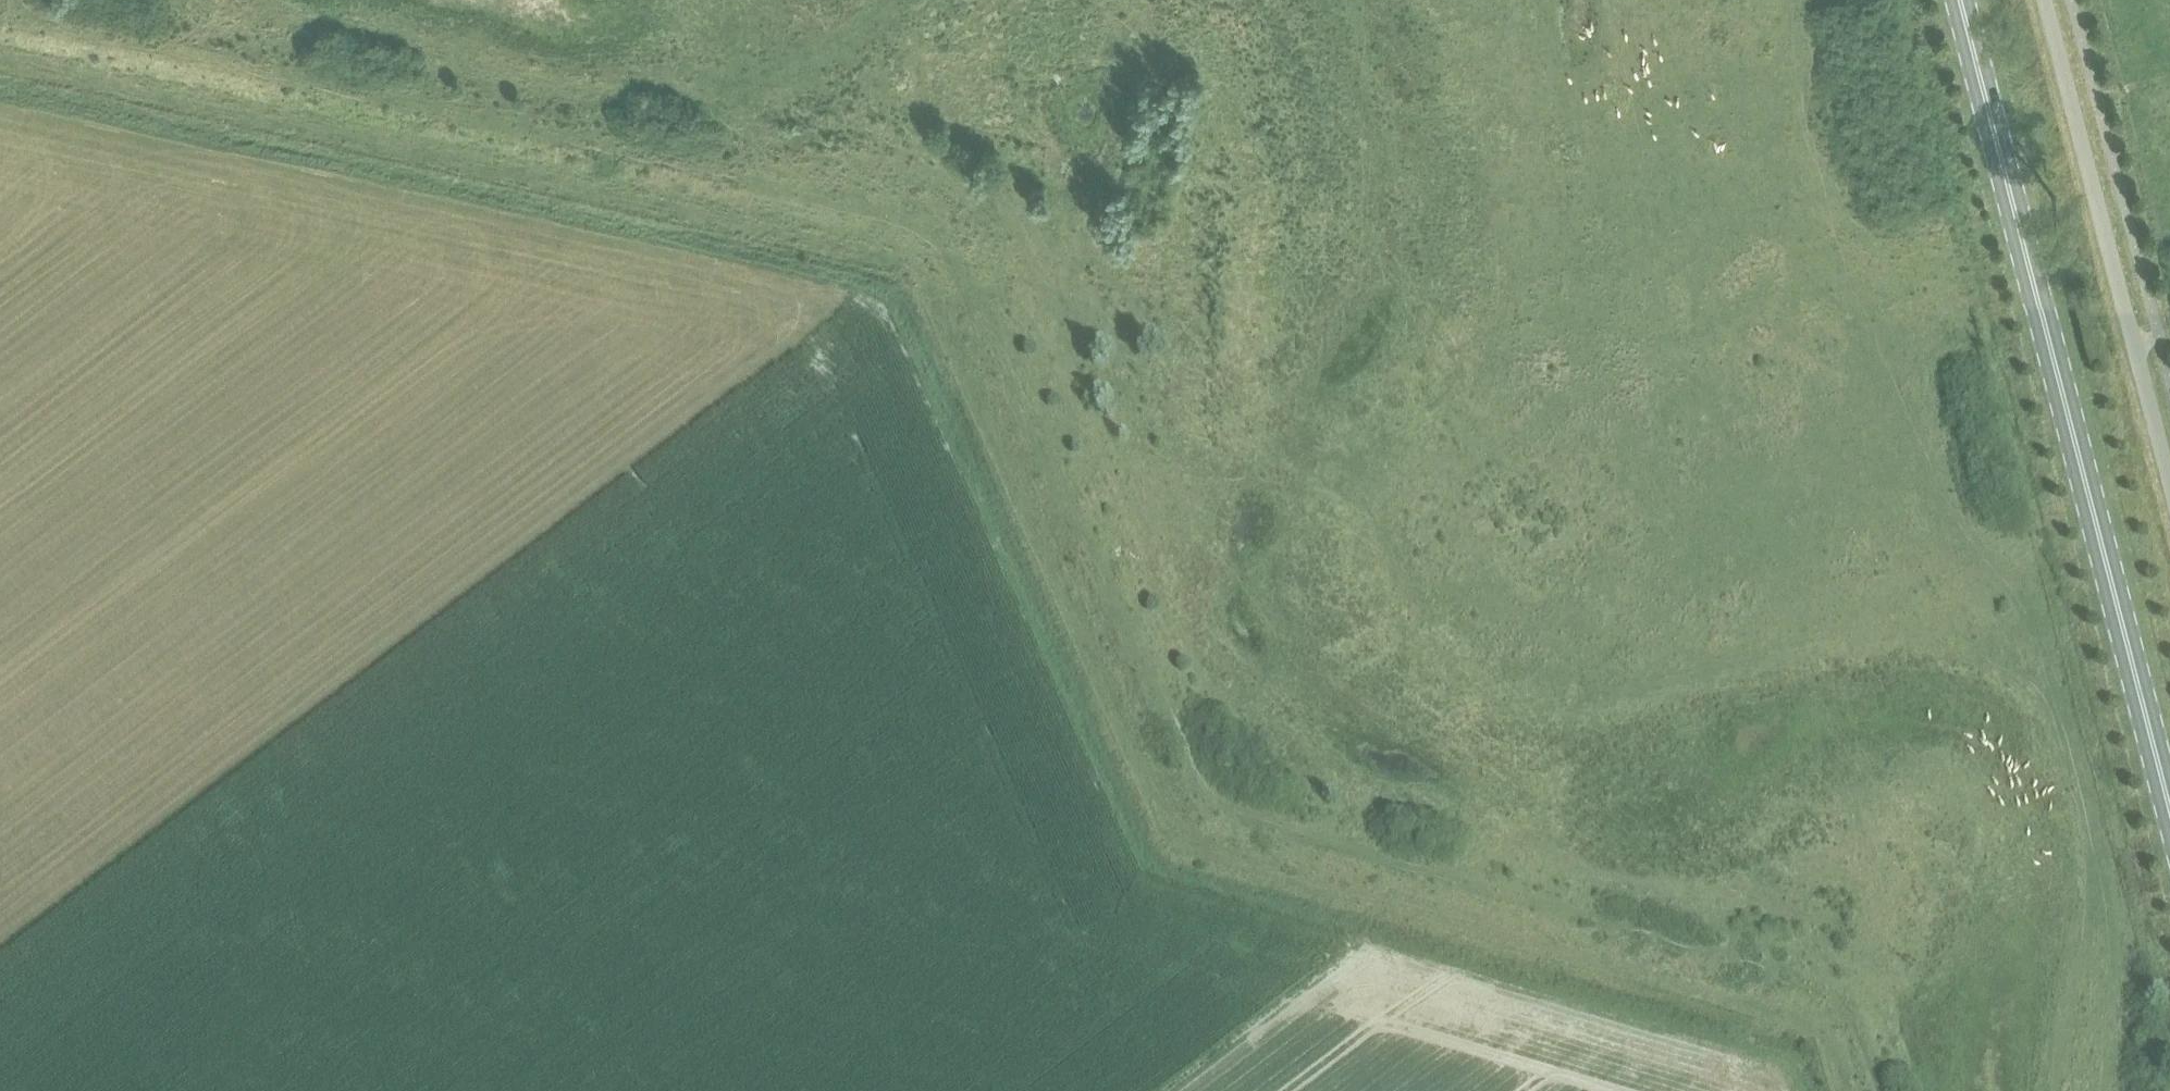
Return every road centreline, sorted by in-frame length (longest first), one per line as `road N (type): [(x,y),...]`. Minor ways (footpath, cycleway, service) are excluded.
road 1 (primary): [(2169,811),(1960,0)]
road 2 (unclassified): [(2169,473),(2047,0)]

